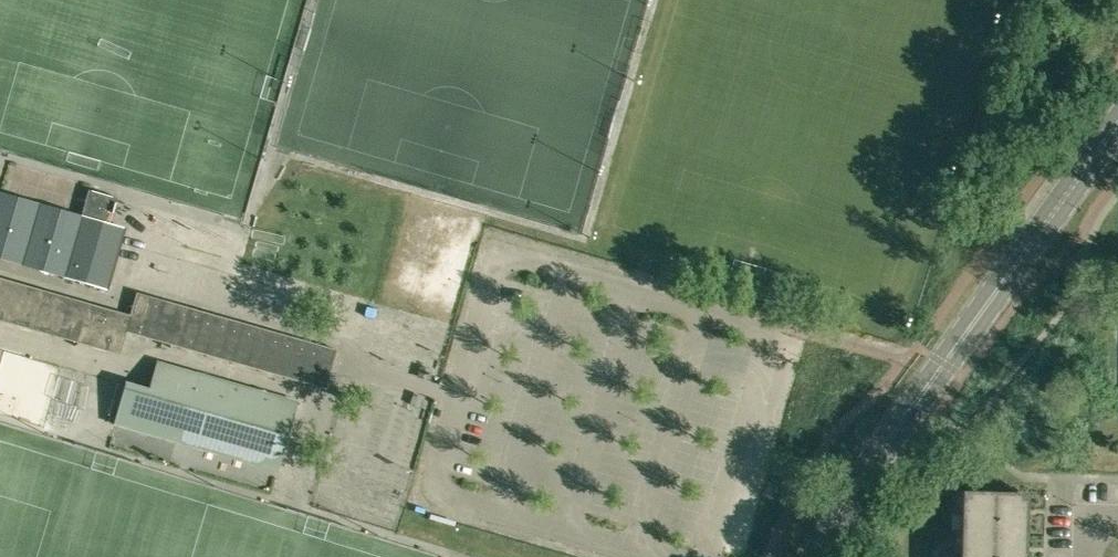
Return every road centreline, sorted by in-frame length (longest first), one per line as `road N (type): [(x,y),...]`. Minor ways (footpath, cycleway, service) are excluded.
road 1 (tertiary): [(808,556),(865,462),(1117,120)]

